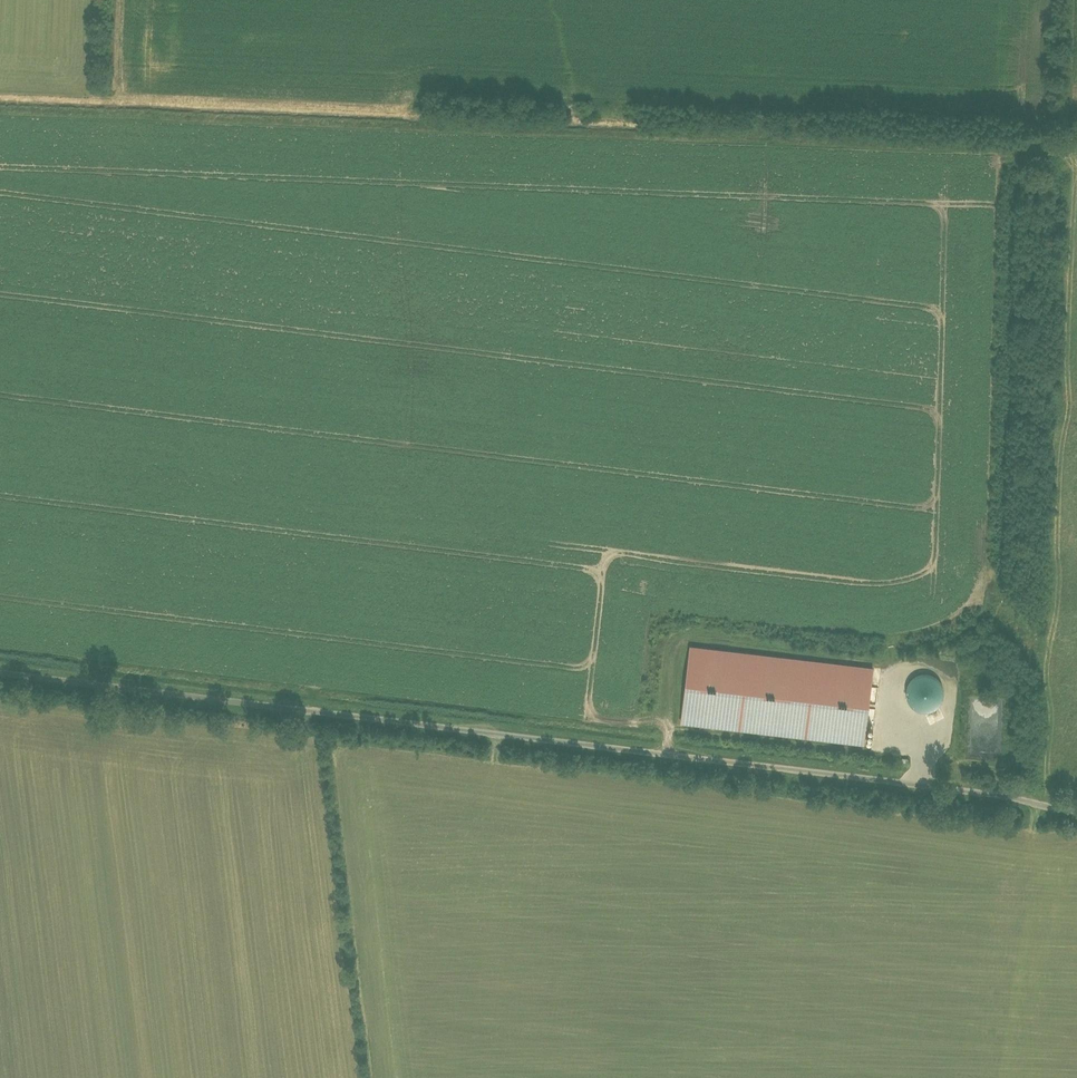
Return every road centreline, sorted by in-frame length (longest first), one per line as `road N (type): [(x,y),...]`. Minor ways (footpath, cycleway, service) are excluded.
road 1 (residential): [(1076,814),(994,797),(0,674)]

